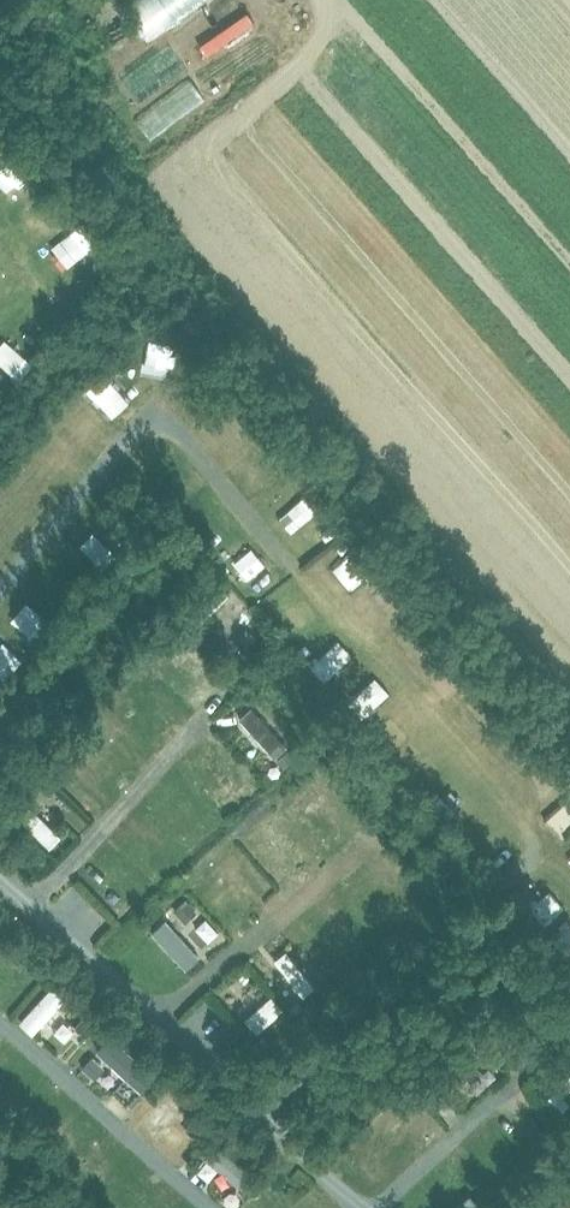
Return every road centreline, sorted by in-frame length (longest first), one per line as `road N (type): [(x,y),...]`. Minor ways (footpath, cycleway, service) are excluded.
road 1 (track): [(534,855),(543,846),(295,569)]

